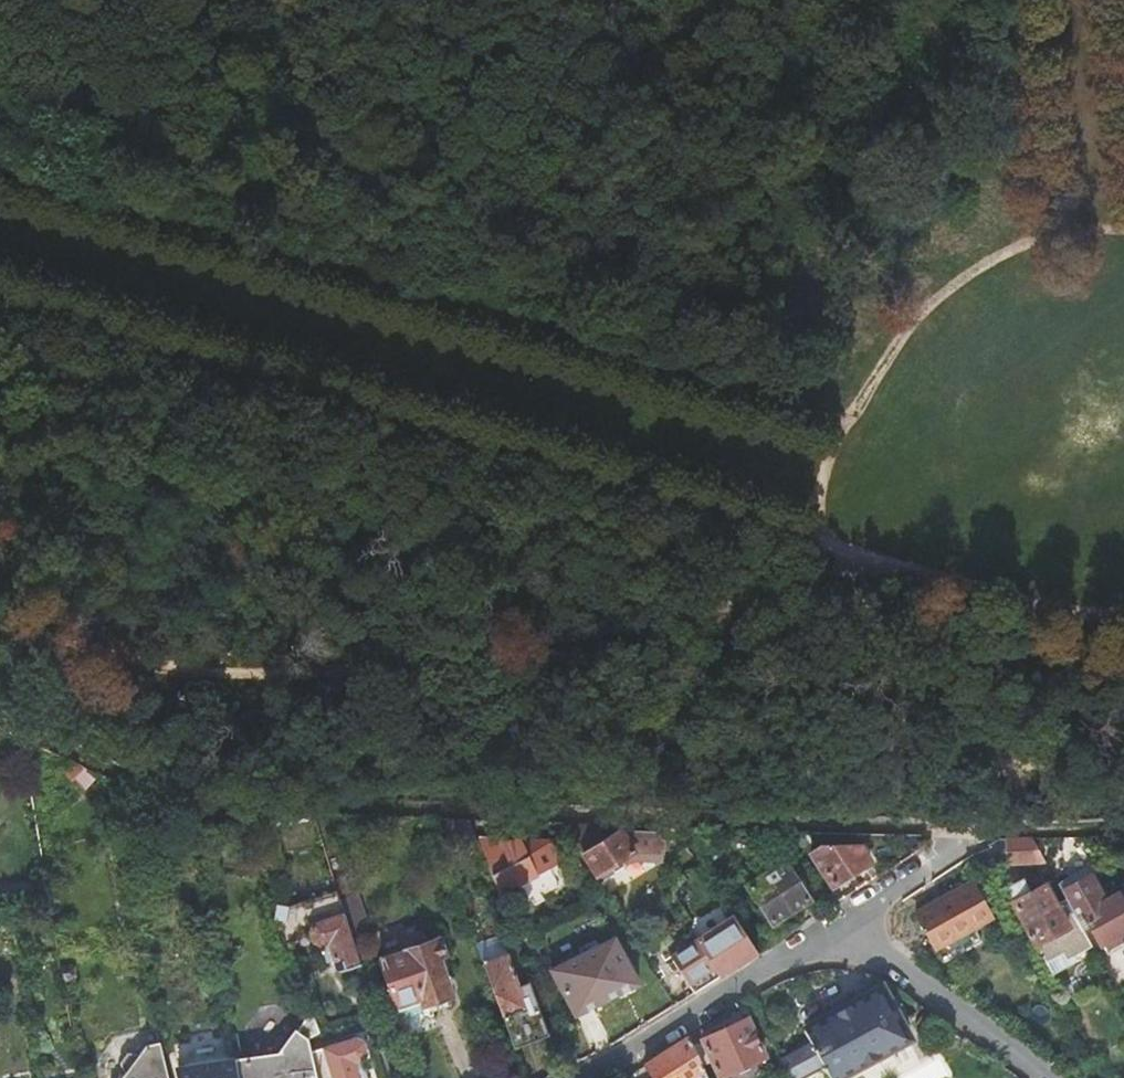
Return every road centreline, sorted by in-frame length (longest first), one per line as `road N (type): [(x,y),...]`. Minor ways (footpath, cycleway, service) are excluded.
road 1 (track): [(0,172),(835,425)]
road 2 (track): [(820,542),(0,295)]
road 3 (track): [(1123,227),(1031,242),(928,305),(835,425),(815,512),(820,542),(1113,617)]
road 4 (track): [(400,655),(620,648),(746,609),(820,542)]
road 5 (track): [(400,655),(180,654),(0,602)]
road 6 (residential): [(592,1077),(835,925)]
road 7 (residential): [(1046,1077),(888,954),(835,925)]
road 8 (track): [(1009,0),(1031,242)]
road 9 (residential): [(835,925),(947,850)]

